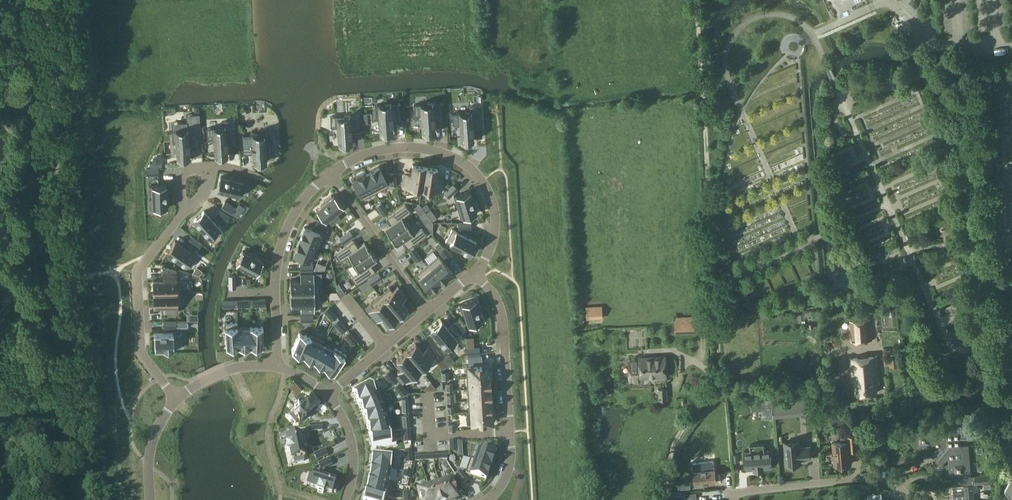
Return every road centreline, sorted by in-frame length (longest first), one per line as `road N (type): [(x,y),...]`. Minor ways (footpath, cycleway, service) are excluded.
road 1 (track): [(695,0),(720,389)]
road 2 (residential): [(331,174),(363,156),(407,147),(466,165),(487,190),(495,219),(475,272)]
road 3 (residential): [(176,400),(142,353),(138,275),(183,212)]
road 4 (residential): [(905,499),(900,490),(863,480),(732,494)]
road 5 (residential): [(475,272),(501,312),(510,432)]
road 6 (residential): [(427,311),(331,174)]
road 7 (unclassified): [(1011,39),(942,45),(886,0)]
road 8 (residential): [(276,293),(288,226),(331,174)]
road 9 (track): [(666,499),(674,445),(720,389)]

